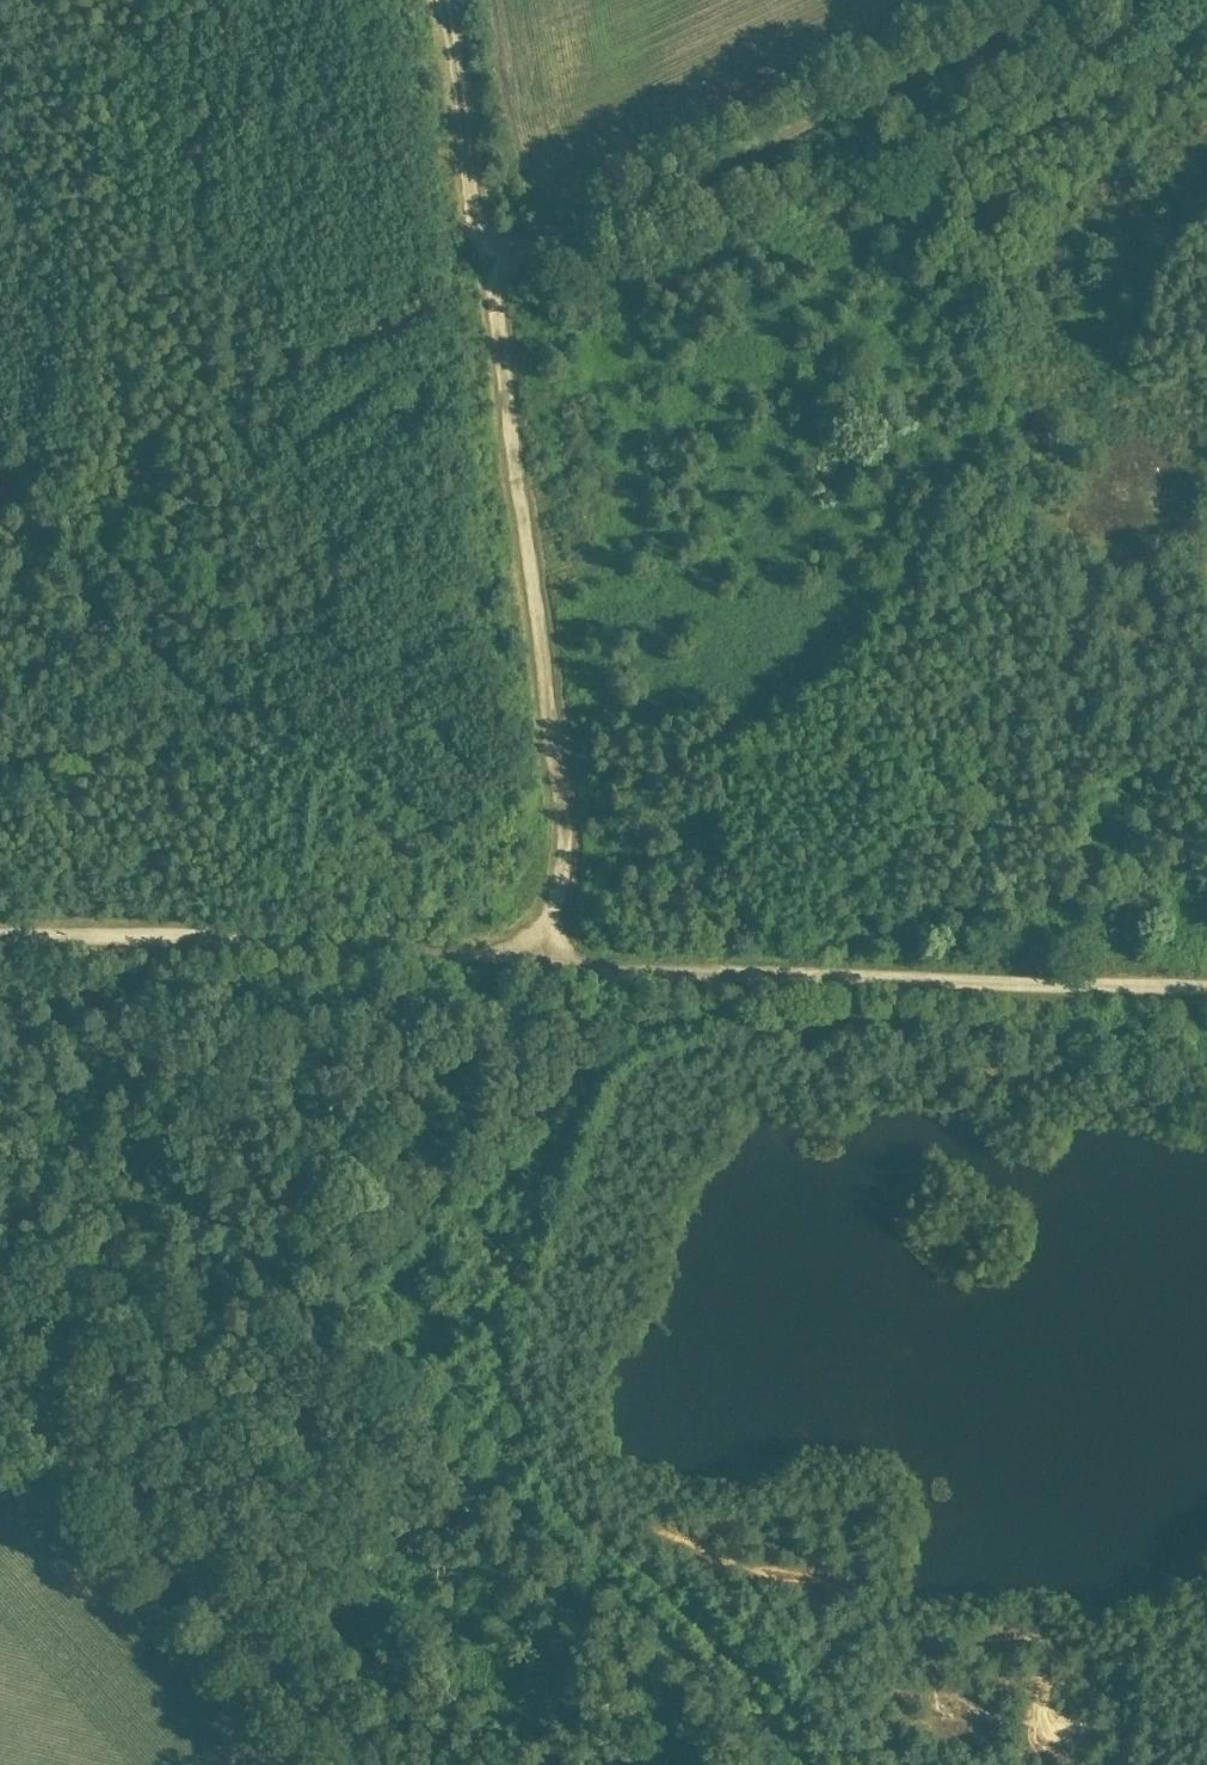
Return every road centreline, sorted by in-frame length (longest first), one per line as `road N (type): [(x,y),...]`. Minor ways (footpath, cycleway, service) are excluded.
road 1 (track): [(0,938),(1206,996)]
road 2 (track): [(558,963),(560,808),(544,728),(496,244),(433,0)]
road 3 (track): [(496,244),(1060,0)]
road 4 (unclassified): [(352,1764),(0,1360)]

